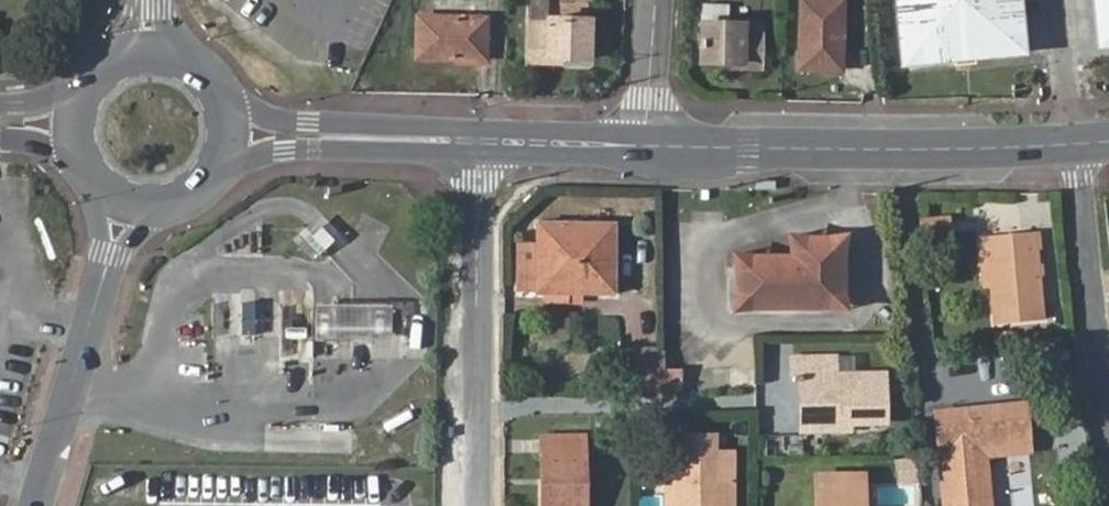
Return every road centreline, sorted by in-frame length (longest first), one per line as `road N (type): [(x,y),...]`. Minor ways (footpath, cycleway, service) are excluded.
road 1 (secondary): [(652,145),(1075,148)]
road 2 (residential): [(478,143),(478,505)]
road 3 (unclassified): [(41,505),(122,205)]
road 4 (residential): [(1075,148),(1108,443)]
road 5 (secondary): [(235,140),(478,143)]
road 6 (secondary): [(478,143),(652,145)]
road 7 (secondary): [(235,140),(228,90),(214,69),(194,53),(145,42)]
road 8 (secondary): [(122,205),(171,208),(194,199),(228,163),(235,140)]
road 9 (residential): [(652,145),(660,0)]
road 10 (secondary): [(145,42),(100,59),(72,97),(67,121)]

